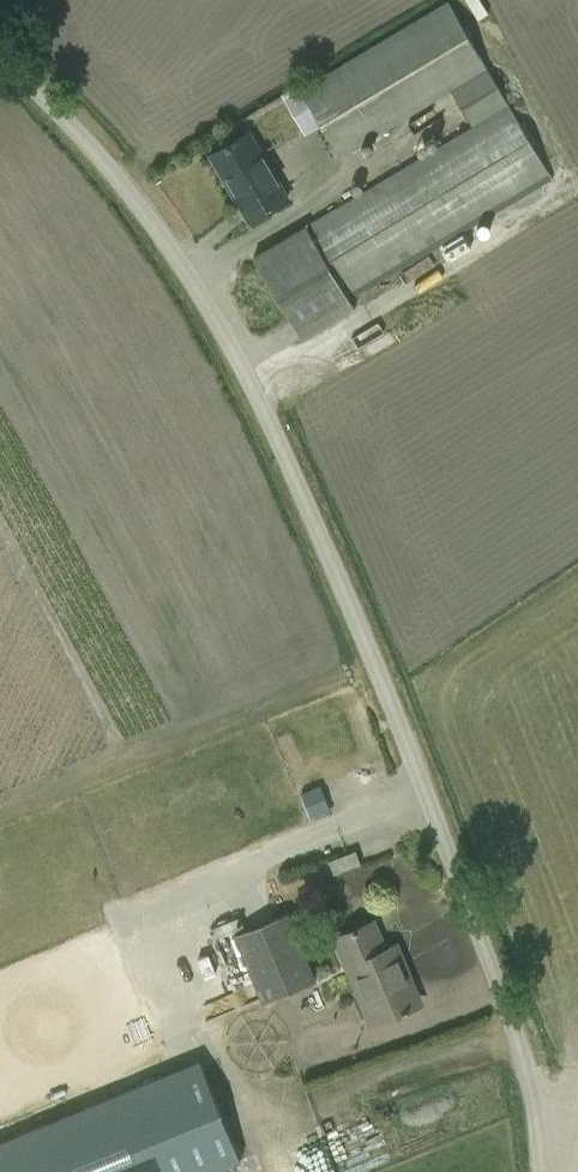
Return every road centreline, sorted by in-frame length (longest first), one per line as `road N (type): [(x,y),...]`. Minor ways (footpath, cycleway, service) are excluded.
road 1 (unclassified): [(542,1171),(521,1045),(368,642),(195,277),(136,185),(0,44)]

